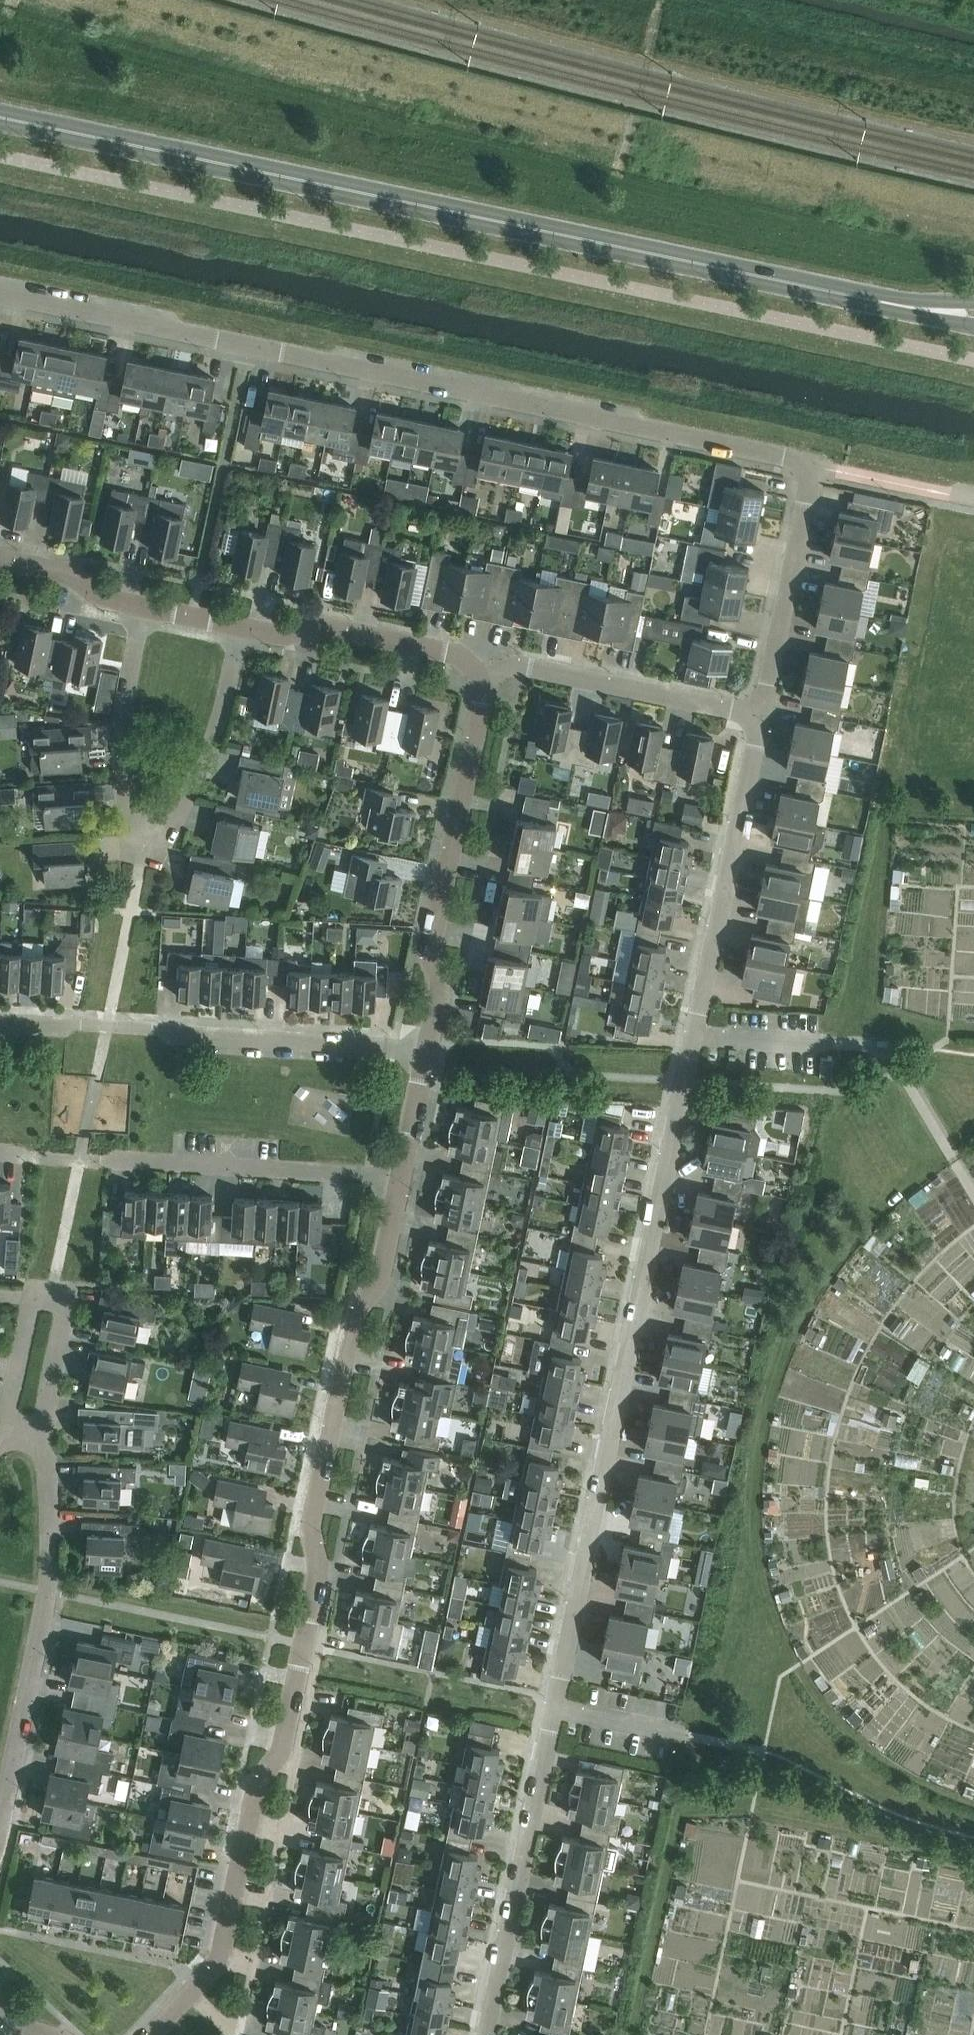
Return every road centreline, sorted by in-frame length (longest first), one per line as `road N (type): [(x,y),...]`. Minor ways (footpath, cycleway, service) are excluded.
road 1 (residential): [(487,2034),(762,717)]
road 2 (tertiary): [(0,120),(915,308)]
road 3 (residential): [(154,2034),(225,1952),(255,1786),(284,1753),(323,1582),(307,1518),(348,1315),(387,1266),(405,1184)]
road 4 (residential): [(0,297),(805,463)]
road 5 (residential): [(142,606),(122,729),(128,813),(144,840),(177,827),(217,746),(243,628)]
road 6 (residential): [(434,1045),(0,1022)]
road 7 (residential): [(405,1184),(0,1156)]
road 8 (residential): [(44,1446),(51,1597),(0,1838)]
road 9 (residential): [(434,1045),(446,990),(435,919),(484,682)]
road 10 (residential): [(1,1430),(30,1293),(71,1300),(44,1446)]
road 11 (residential): [(762,717),(521,669),(484,682)]
road 12 (residential): [(484,682),(445,648),(314,620),(271,634),(243,628)]
road 13 (residential): [(762,717),(805,463)]
road 14 (residential): [(142,606),(104,598),(63,571),(0,558)]
road 15 (residential): [(405,1184),(434,1045)]

